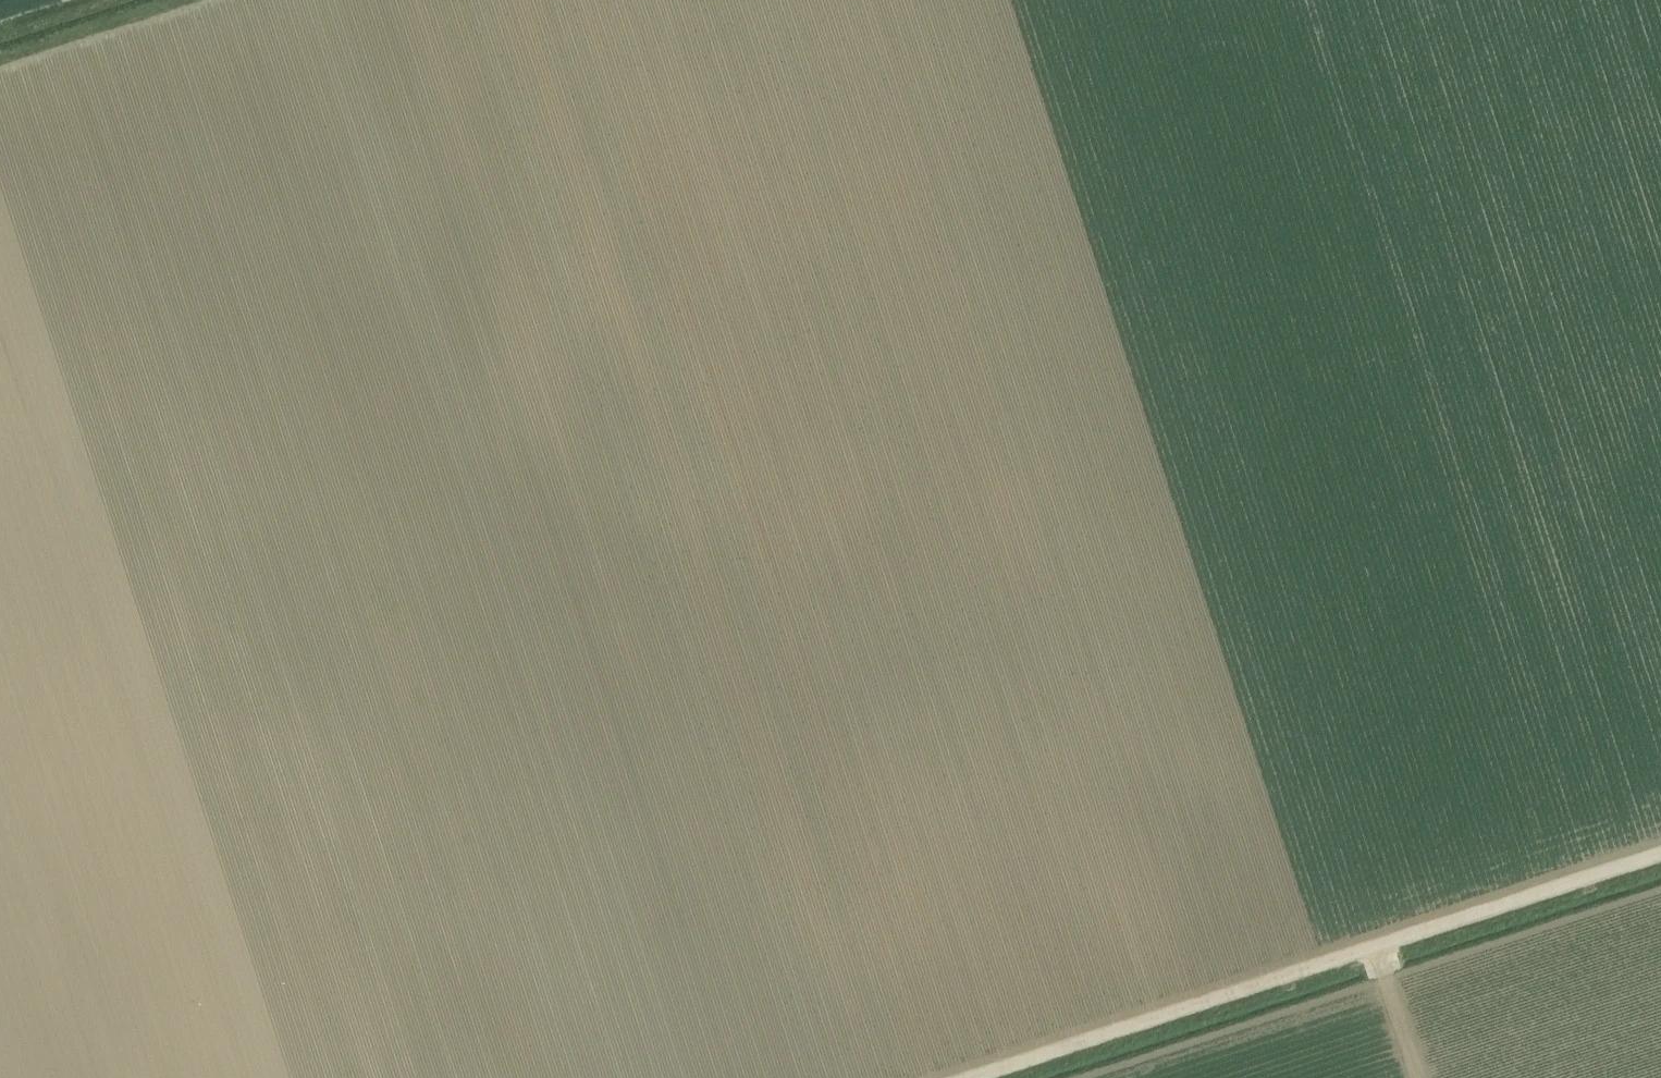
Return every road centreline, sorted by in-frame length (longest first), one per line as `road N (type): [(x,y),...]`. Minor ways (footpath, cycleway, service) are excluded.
road 1 (track): [(962,1077),(1660,851)]

